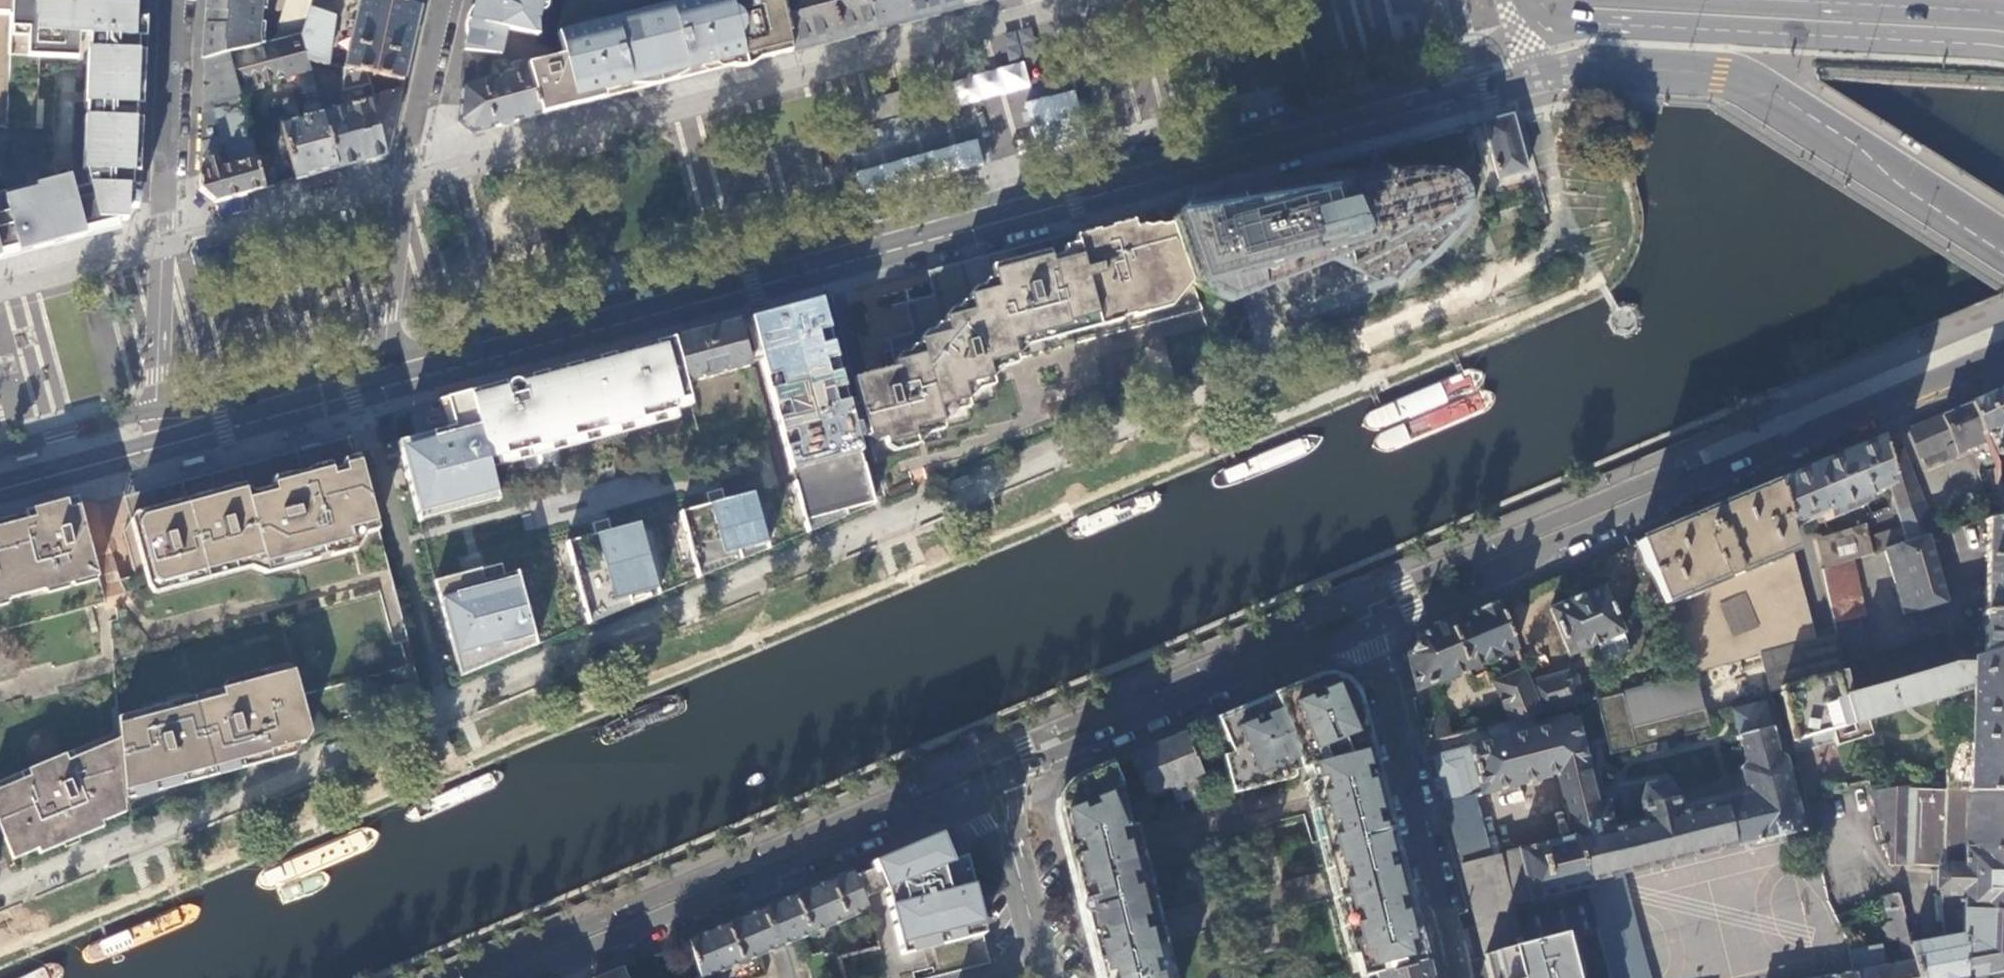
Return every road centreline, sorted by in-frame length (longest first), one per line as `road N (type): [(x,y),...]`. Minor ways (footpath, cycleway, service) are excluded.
road 1 (primary): [(1415,96),(386,375)]
road 2 (primary): [(1362,630),(2003,349)]
road 3 (primary): [(521,977),(983,784)]
road 4 (primary): [(1519,22),(2003,46)]
road 5 (residential): [(177,0),(153,413)]
road 6 (primary): [(983,784),(1362,630)]
road 7 (residential): [(446,0),(406,158),(386,375)]
road 8 (residential): [(1451,977),(1362,630)]
road 9 (primary): [(221,419),(198,434),(0,487)]
road 10 (residential): [(983,784),(1018,872),(1044,977)]
road 11 (primary): [(1776,10),(1596,0)]
road 12 (primary): [(1951,19),(1776,10)]
road 13 (primary): [(386,375),(221,419)]
road 14 (primary): [(153,413),(0,450)]
road 15 (primary): [(1519,22),(1504,47),(1431,77),(1415,96)]

